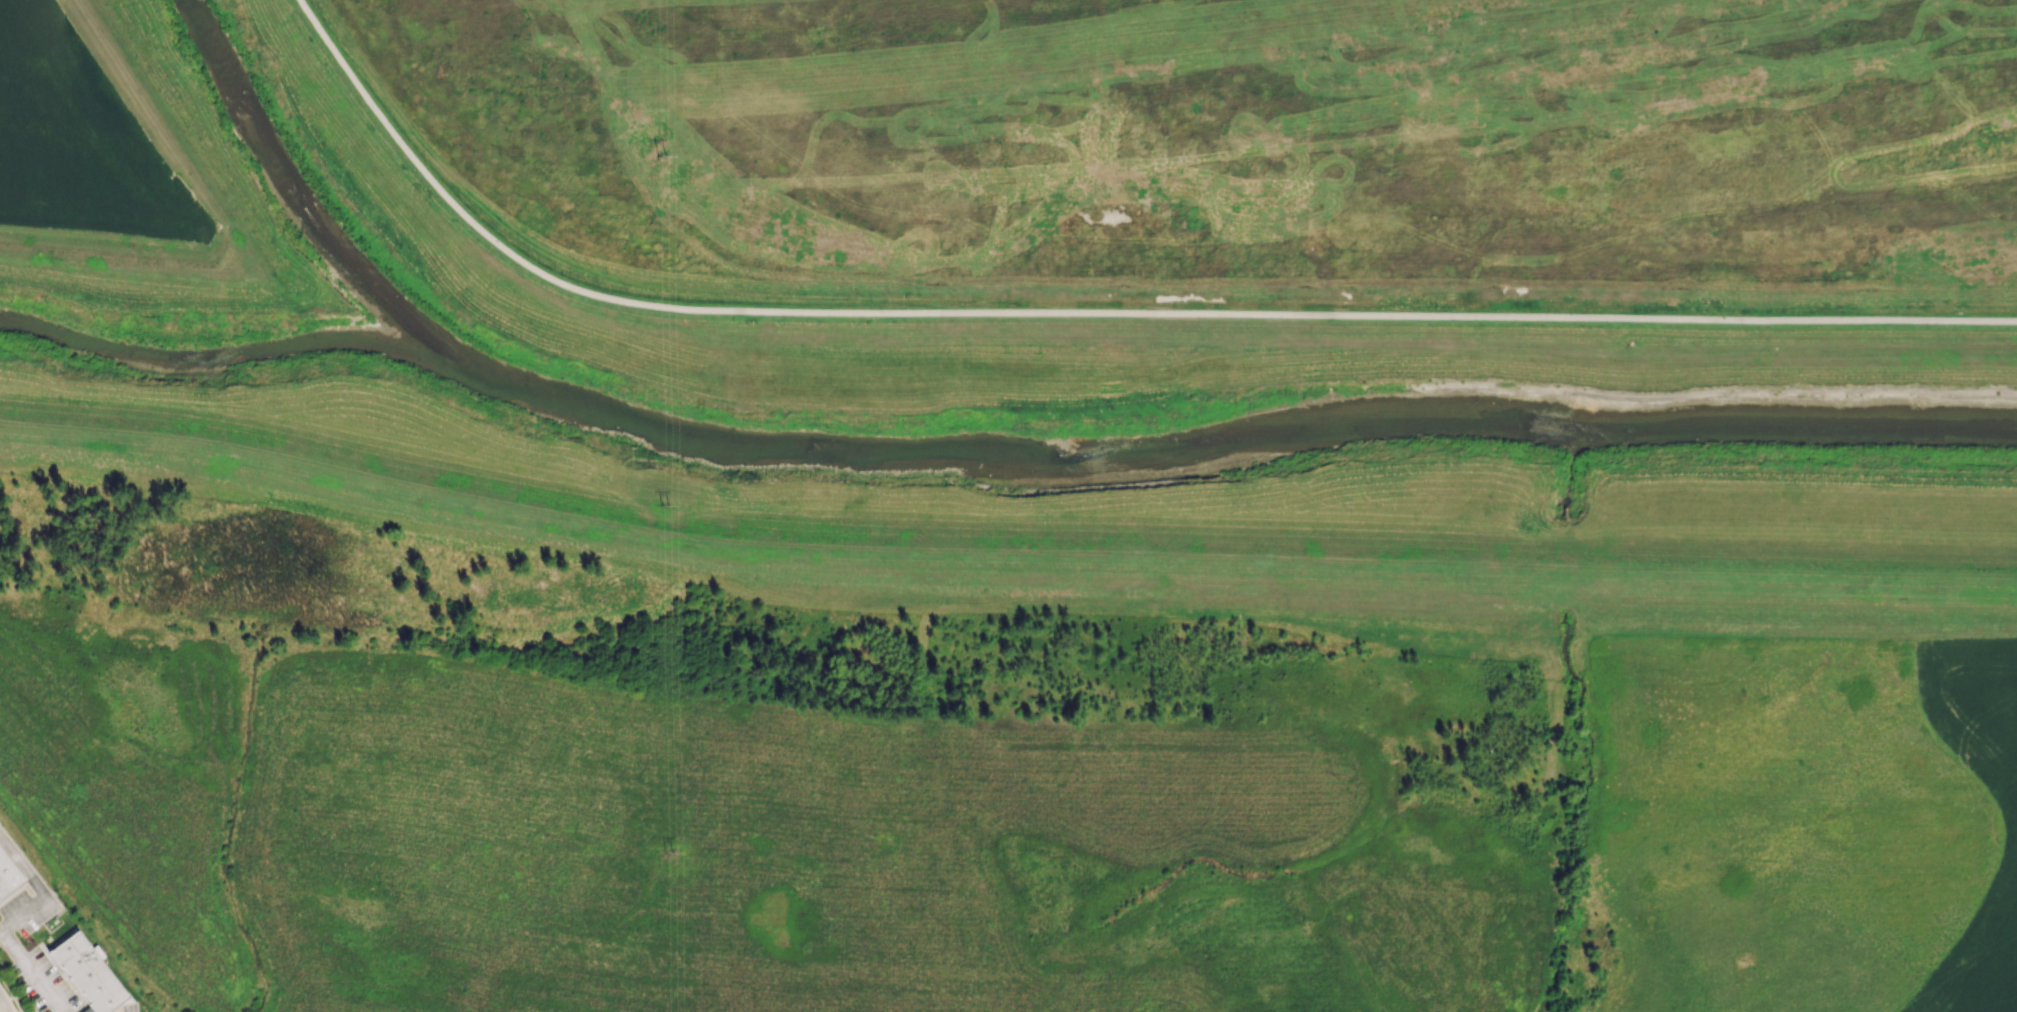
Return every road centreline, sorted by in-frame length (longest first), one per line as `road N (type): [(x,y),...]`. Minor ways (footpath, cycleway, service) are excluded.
road 1 (track): [(2016,577),(741,544),(233,446)]
road 2 (track): [(78,0),(224,223),(229,259),(215,270)]
road 3 (track): [(233,446),(0,423)]

